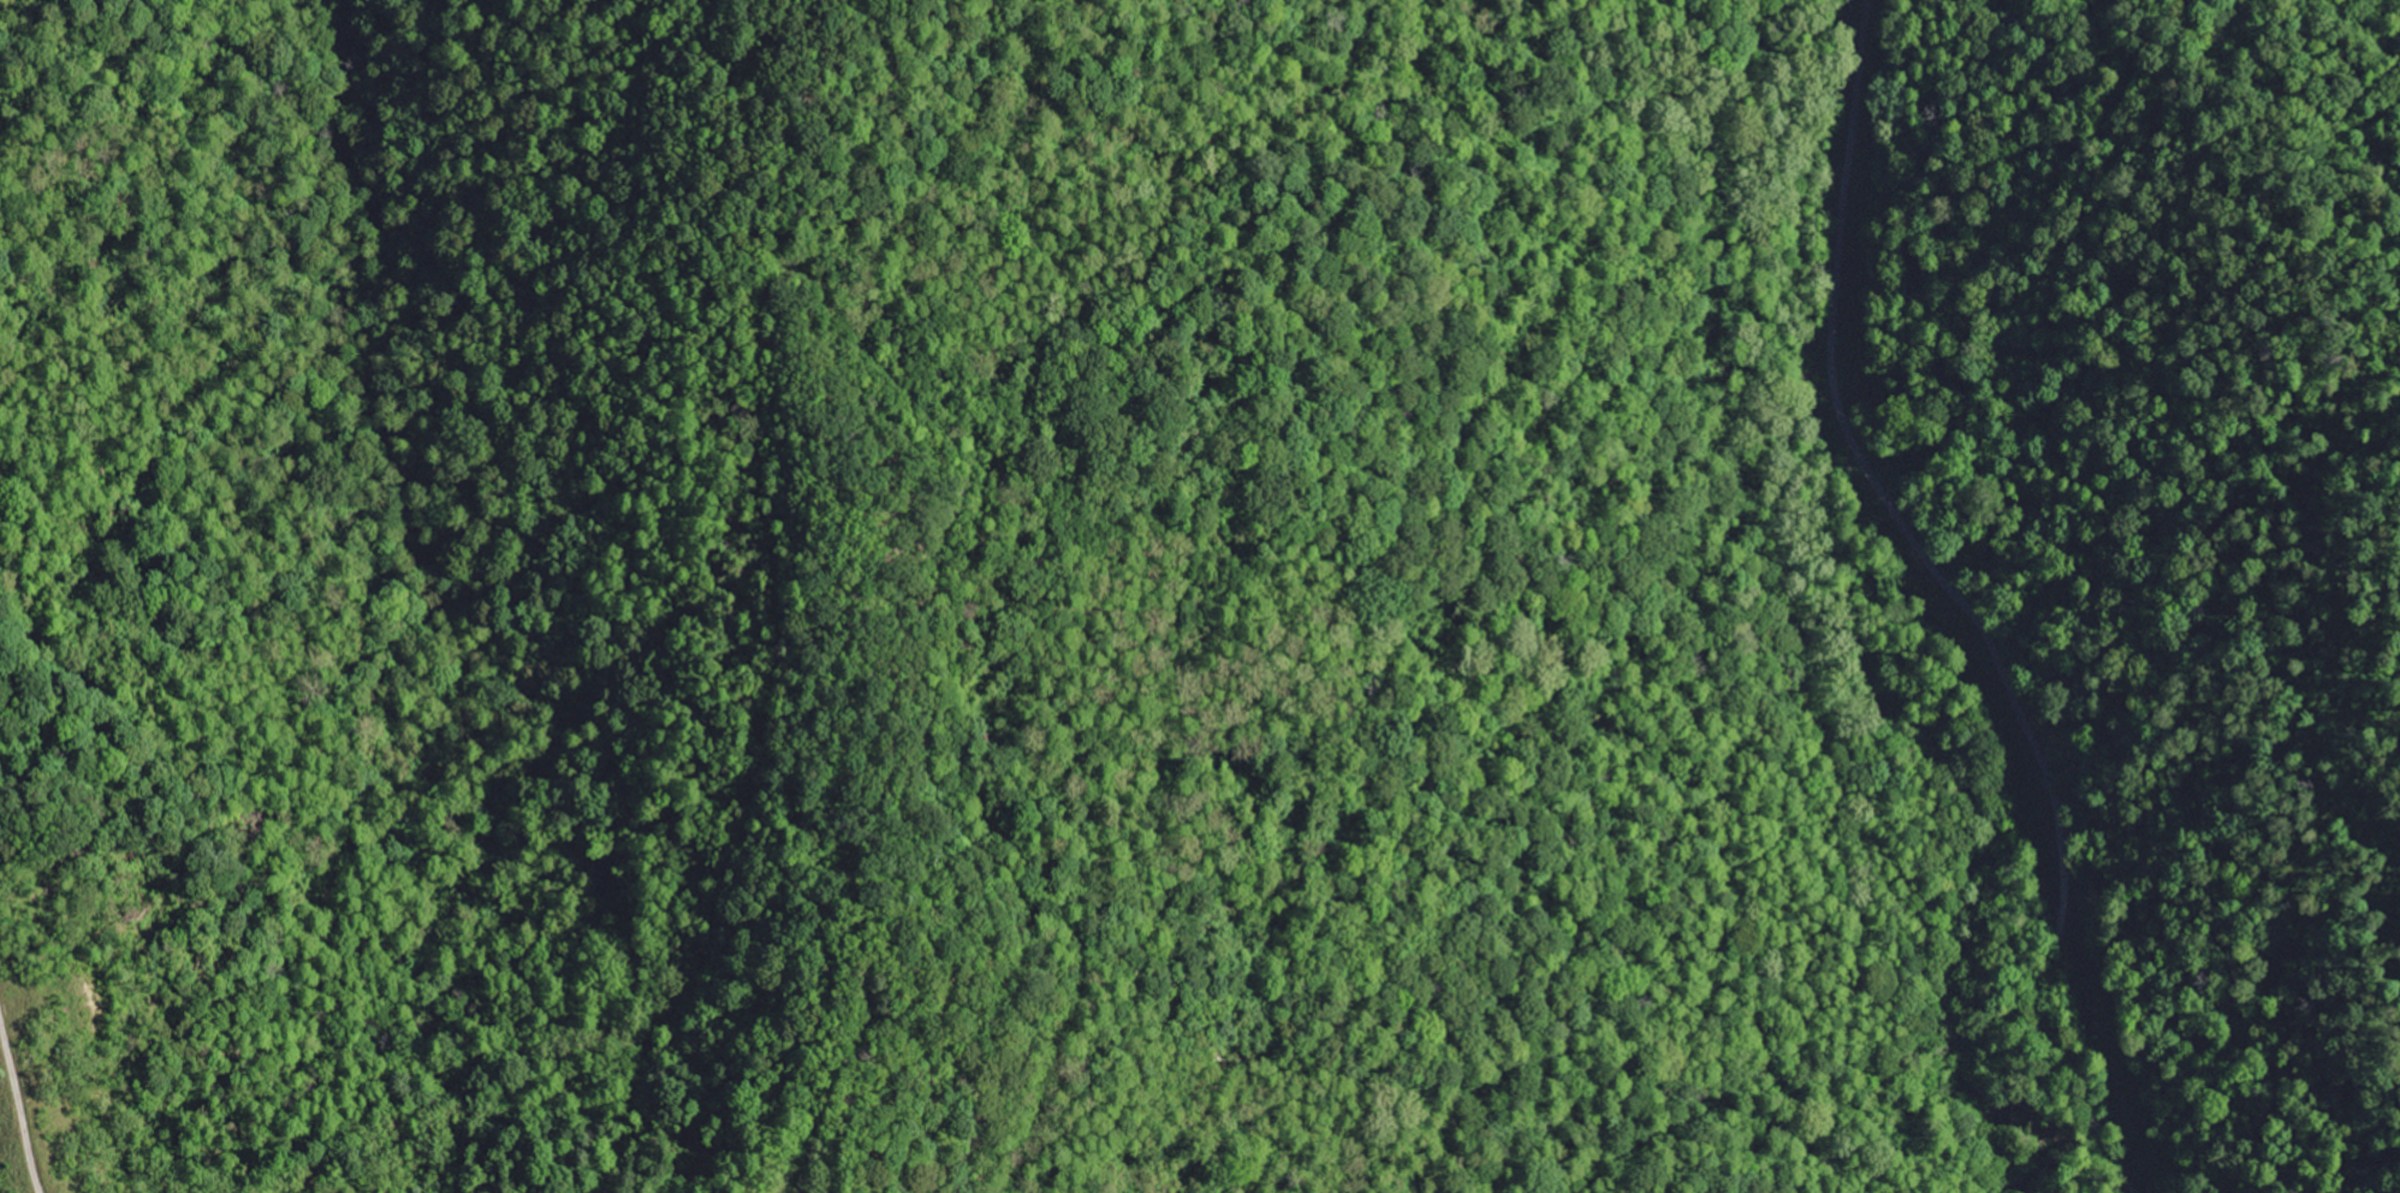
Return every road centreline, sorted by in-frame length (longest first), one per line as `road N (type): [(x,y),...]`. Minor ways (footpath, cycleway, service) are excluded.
road 1 (residential): [(2128,1192),(2096,1108),(2049,1020),(2065,860),(2028,725),(1982,625),(1865,463),(1834,375),(1869,0)]

